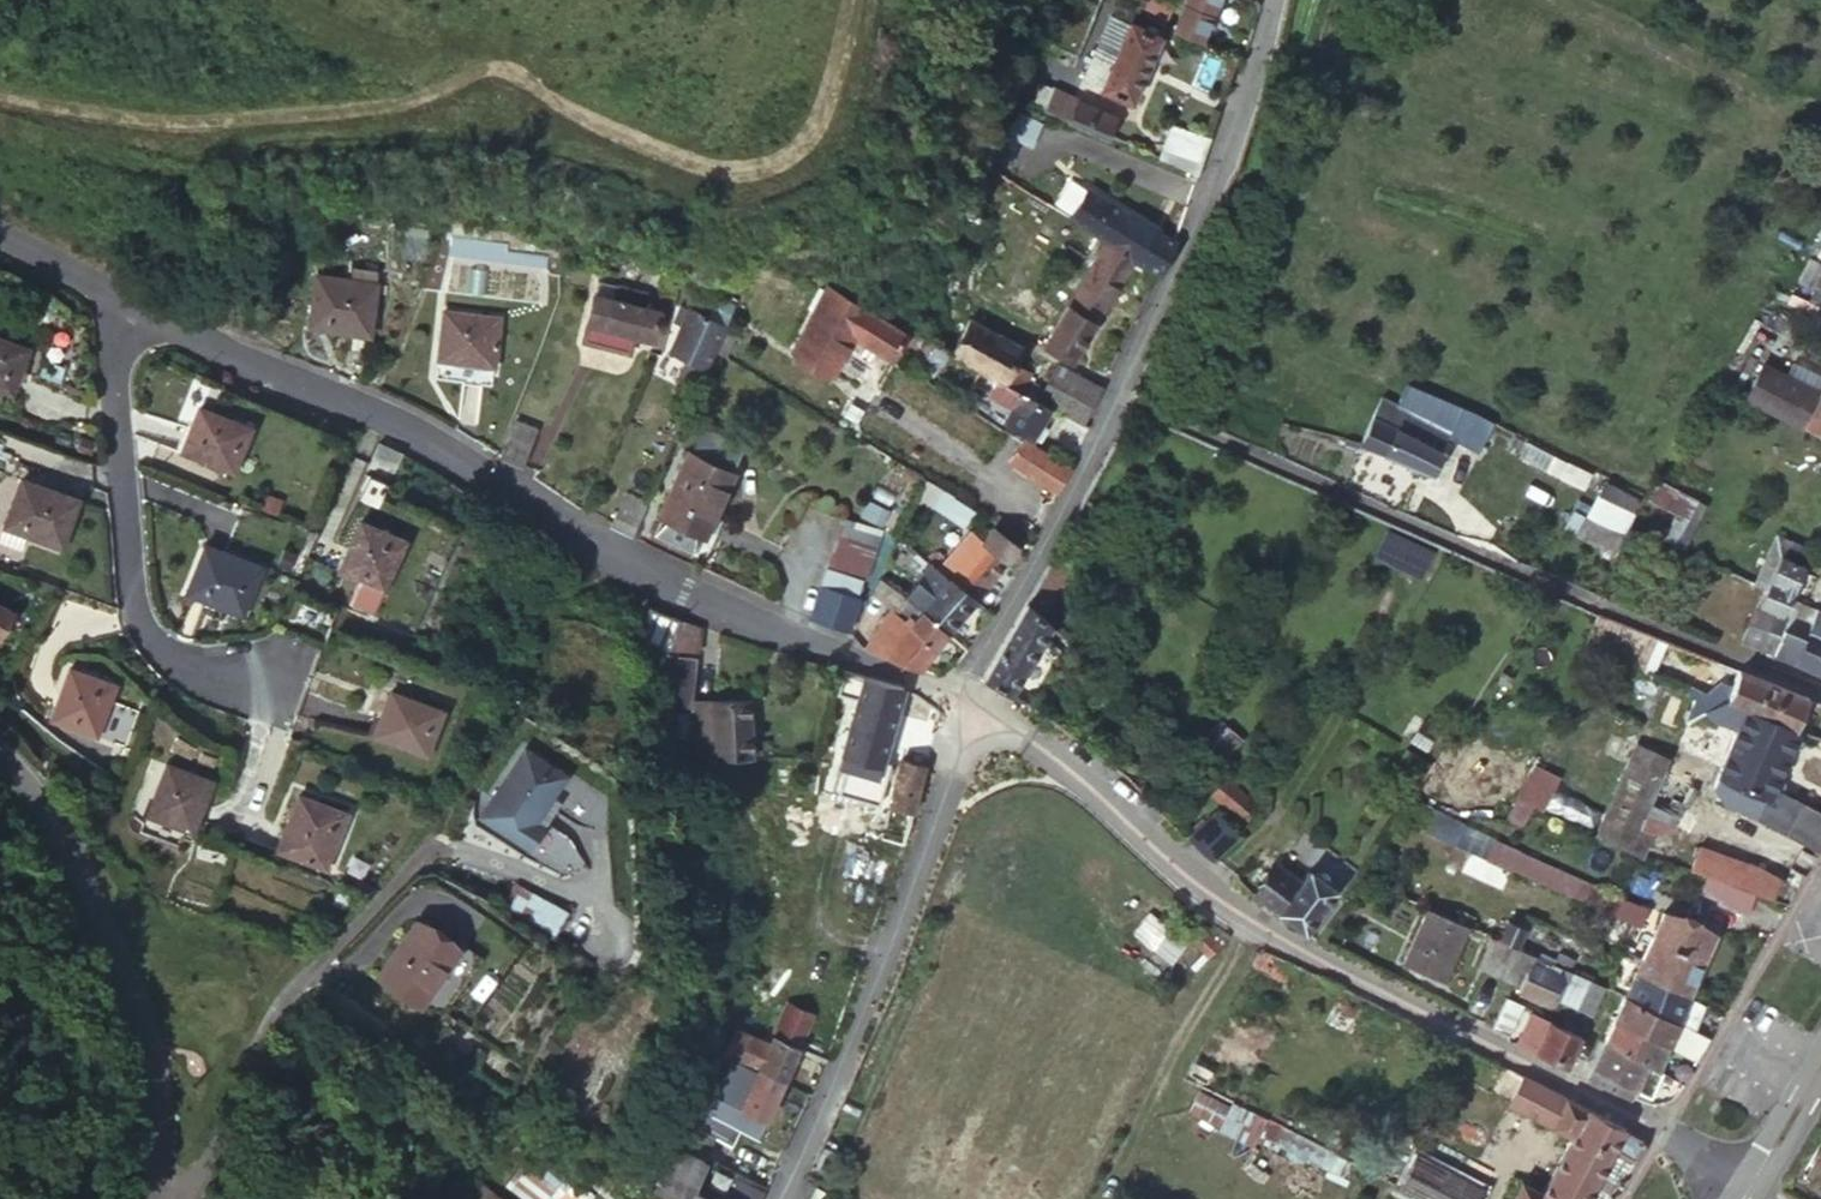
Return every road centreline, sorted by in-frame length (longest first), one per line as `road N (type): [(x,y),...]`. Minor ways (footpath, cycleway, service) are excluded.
road 1 (residential): [(957,695),(703,601),(579,538),(427,441),(111,290)]
road 2 (unclassified): [(1754,1181),(1279,938),(957,695)]
road 3 (residential): [(1120,392),(1820,691)]
road 4 (unclassified): [(957,695),(900,915),(776,1198)]
road 5 (residential): [(0,762),(38,807),(108,962),(144,1085),(152,1198)]
road 6 (residential): [(111,290),(128,601),(145,637),(178,657),(257,669)]
road 7 (residential): [(157,1198),(218,1122),(257,1043),(405,875)]
road 8 (residential): [(957,695),(1063,512),(1120,392)]
road 9 (residential): [(1120,392),(1207,200)]
road 10 (residential): [(1207,200),(1266,0)]
road 11 (residential): [(1207,200),(1058,139),(1017,141)]
road 12 (secondary): [(1820,1055),(1754,1181)]
road 13 (residential): [(111,290),(0,236)]

